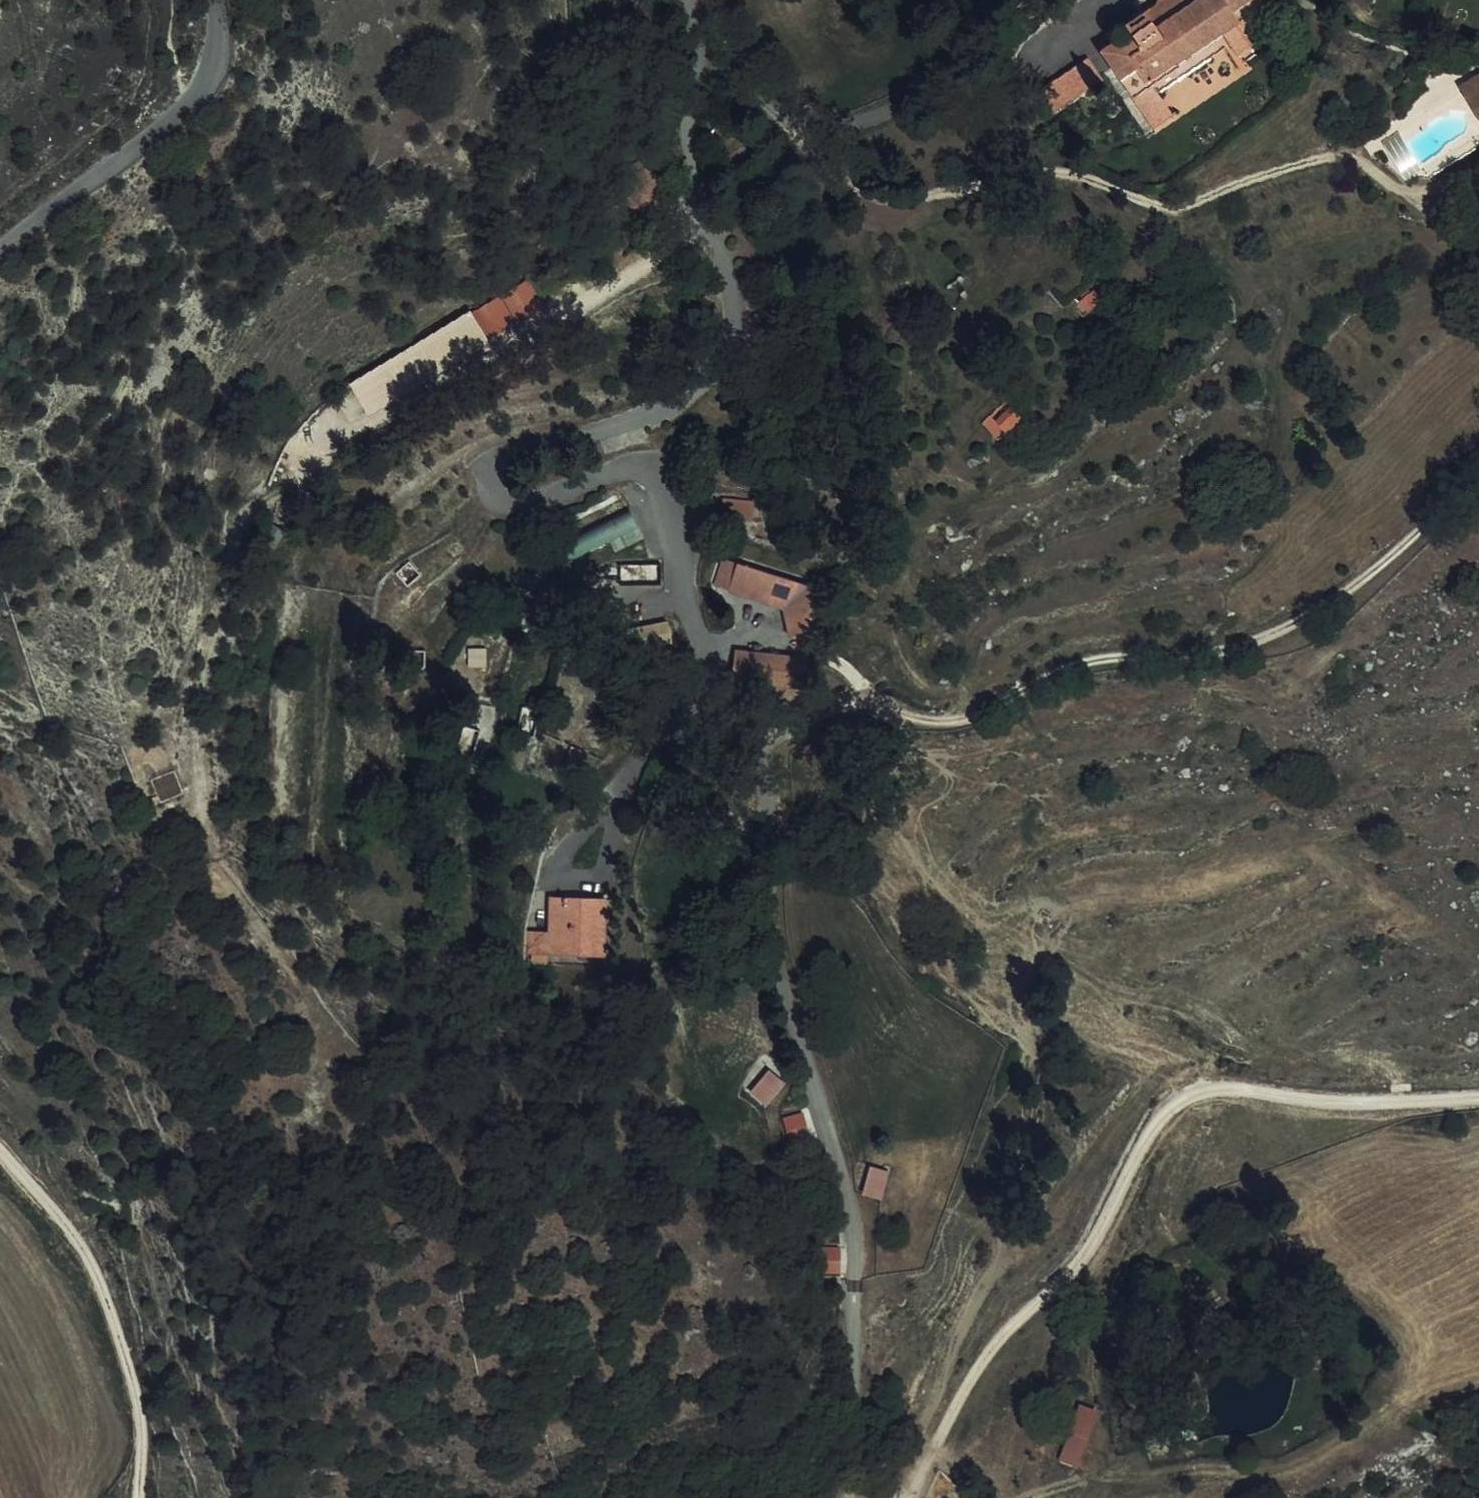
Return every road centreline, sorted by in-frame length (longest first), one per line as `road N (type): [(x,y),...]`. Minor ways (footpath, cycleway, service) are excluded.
road 1 (track): [(0,1153),(83,1252),(105,1294),(139,1436),(135,1497)]
road 2 (unclassified): [(210,0),(209,69),(185,106),(0,247)]

